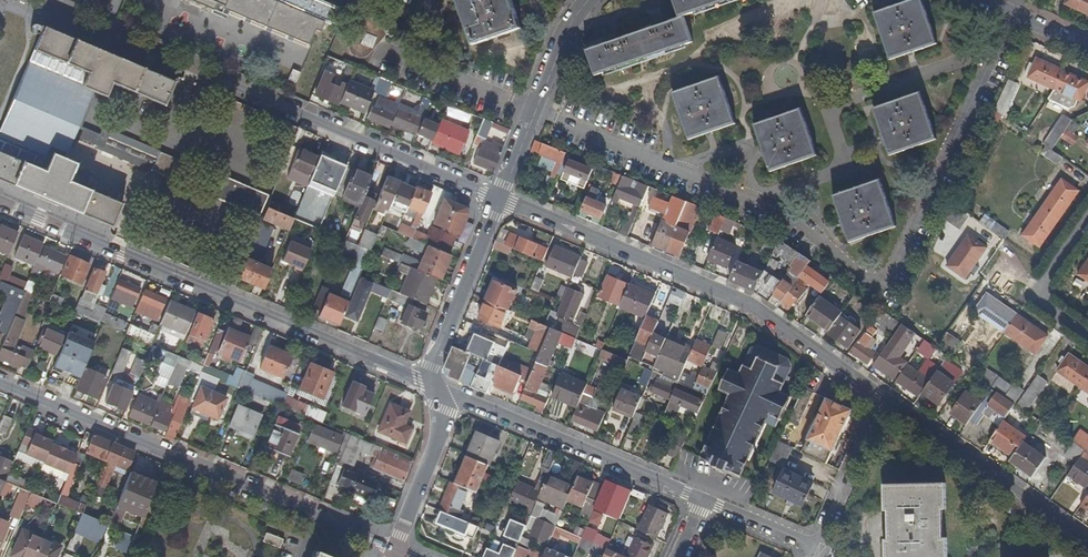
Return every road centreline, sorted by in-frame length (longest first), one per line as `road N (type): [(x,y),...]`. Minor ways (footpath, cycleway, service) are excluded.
road 1 (residential): [(1087,546),(748,301),(497,199)]
road 2 (residential): [(497,199),(27,0)]
road 3 (residential): [(435,388),(0,202)]
road 4 (residential): [(0,379),(396,549)]
road 5 (residential): [(700,499),(435,388)]
road 6 (residential): [(497,199),(588,0)]
road 7 (residential): [(435,388),(431,367),(497,199)]
road 8 (residential): [(435,388),(440,437),(396,549)]
road 9 (residential): [(1087,221),(1038,296),(1087,331)]
road 10 (residential): [(815,544),(700,499)]

